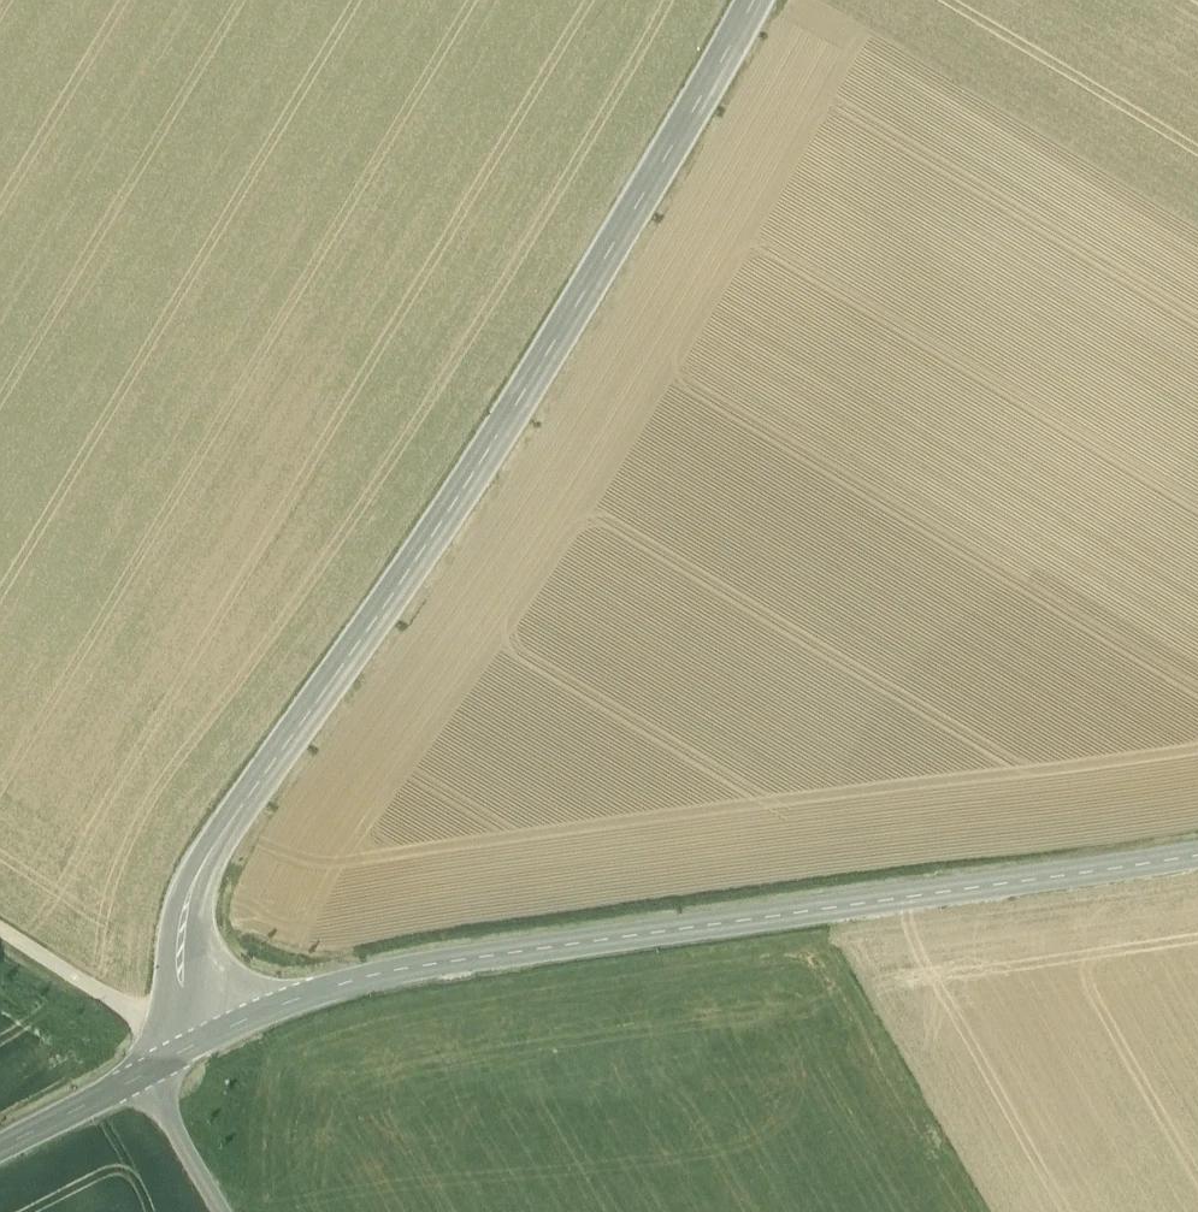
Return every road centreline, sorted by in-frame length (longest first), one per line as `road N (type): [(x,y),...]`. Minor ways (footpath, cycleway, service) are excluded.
road 1 (secondary): [(211,1040),(185,989),(178,952),(192,889),(690,118),(755,0)]
road 2 (secondary): [(1197,853),(387,974),(211,1040)]
road 3 (track): [(0,936),(139,1027),(168,1032),(201,1022)]
road 4 (residential): [(140,1076),(223,1211)]
road 5 (secondary): [(140,1076),(0,1147)]

